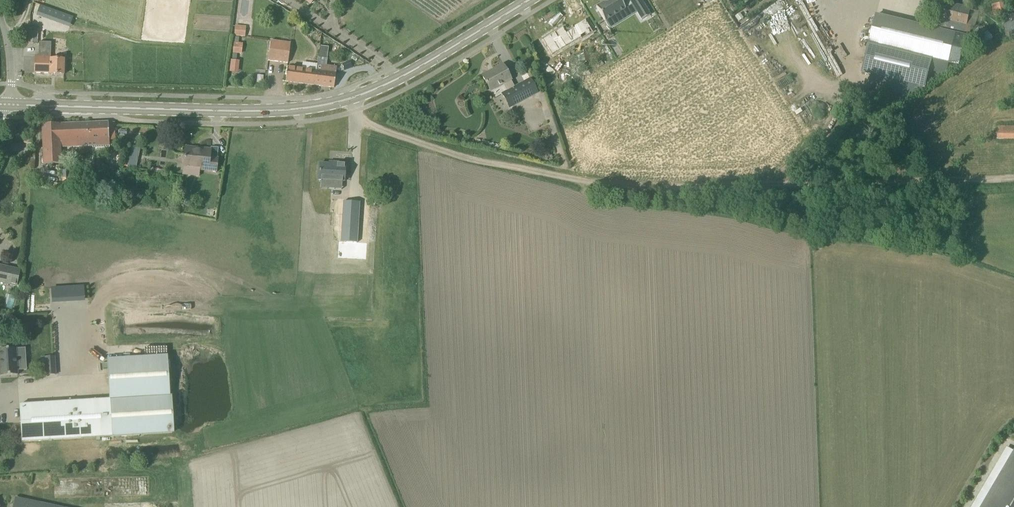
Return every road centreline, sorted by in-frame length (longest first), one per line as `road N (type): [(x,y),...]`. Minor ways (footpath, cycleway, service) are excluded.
road 1 (track): [(349,99),(365,126),(603,184),(1013,179)]
road 2 (secondary): [(5,105),(316,107),(401,77),(529,0)]

